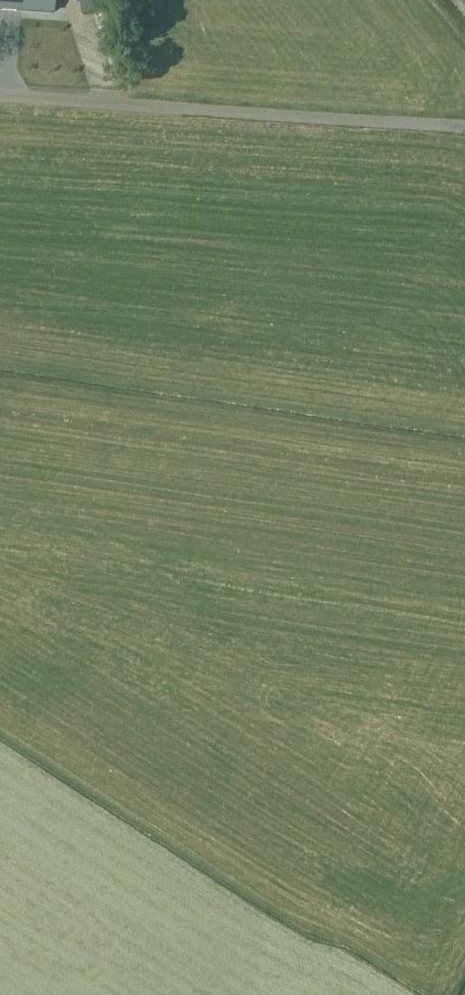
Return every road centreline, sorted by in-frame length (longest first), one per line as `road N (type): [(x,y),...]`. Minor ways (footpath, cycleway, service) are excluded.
road 1 (unclassified): [(464,129),(0,96)]

